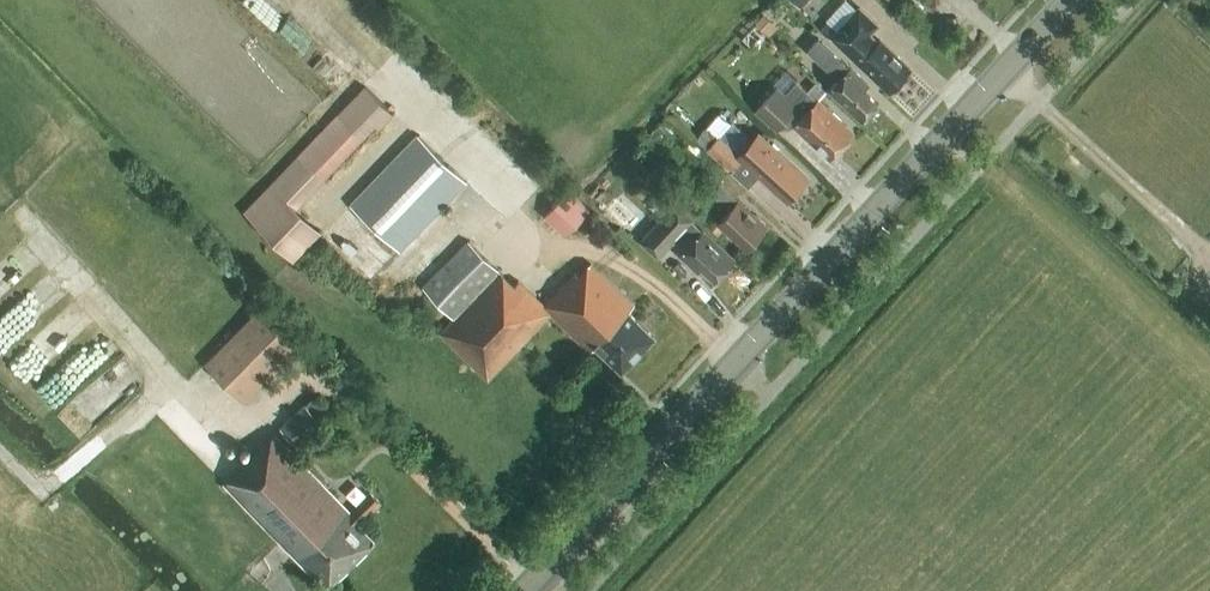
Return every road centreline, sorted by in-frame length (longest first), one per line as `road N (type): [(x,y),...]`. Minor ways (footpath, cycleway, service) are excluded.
road 1 (tertiary): [(528,590),(1070,0)]

